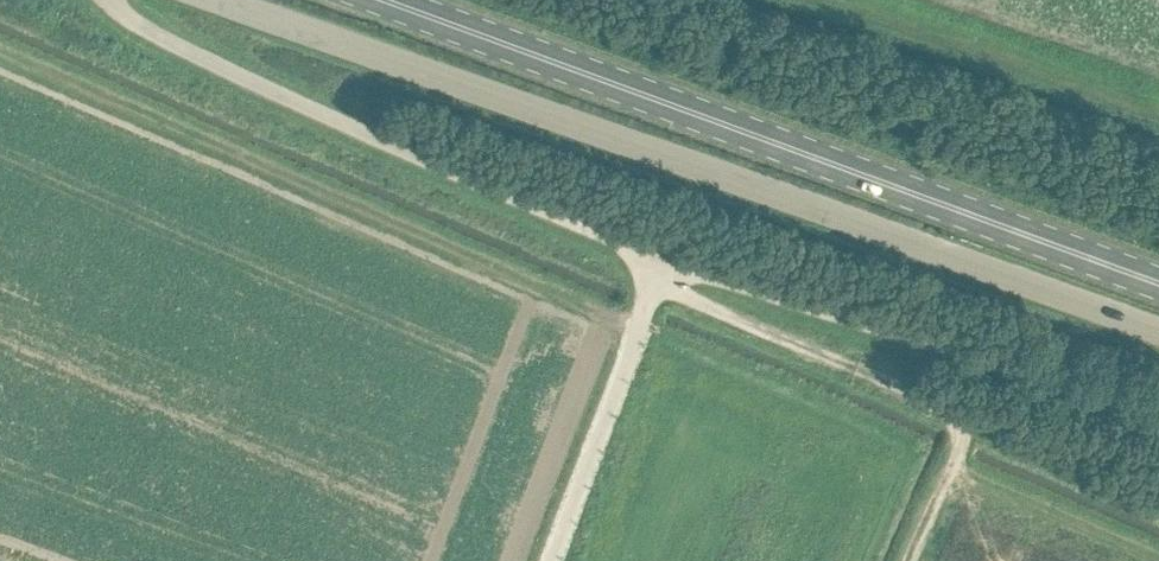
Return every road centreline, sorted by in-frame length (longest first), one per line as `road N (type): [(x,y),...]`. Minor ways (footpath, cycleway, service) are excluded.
road 1 (unclassified): [(1158,422),(983,356),(663,258),(273,90),(112,0)]
road 2 (unclassified): [(1158,331),(225,0)]
road 3 (primary): [(1158,282),(390,0)]
road 4 (track): [(908,560),(969,421),(654,280)]

